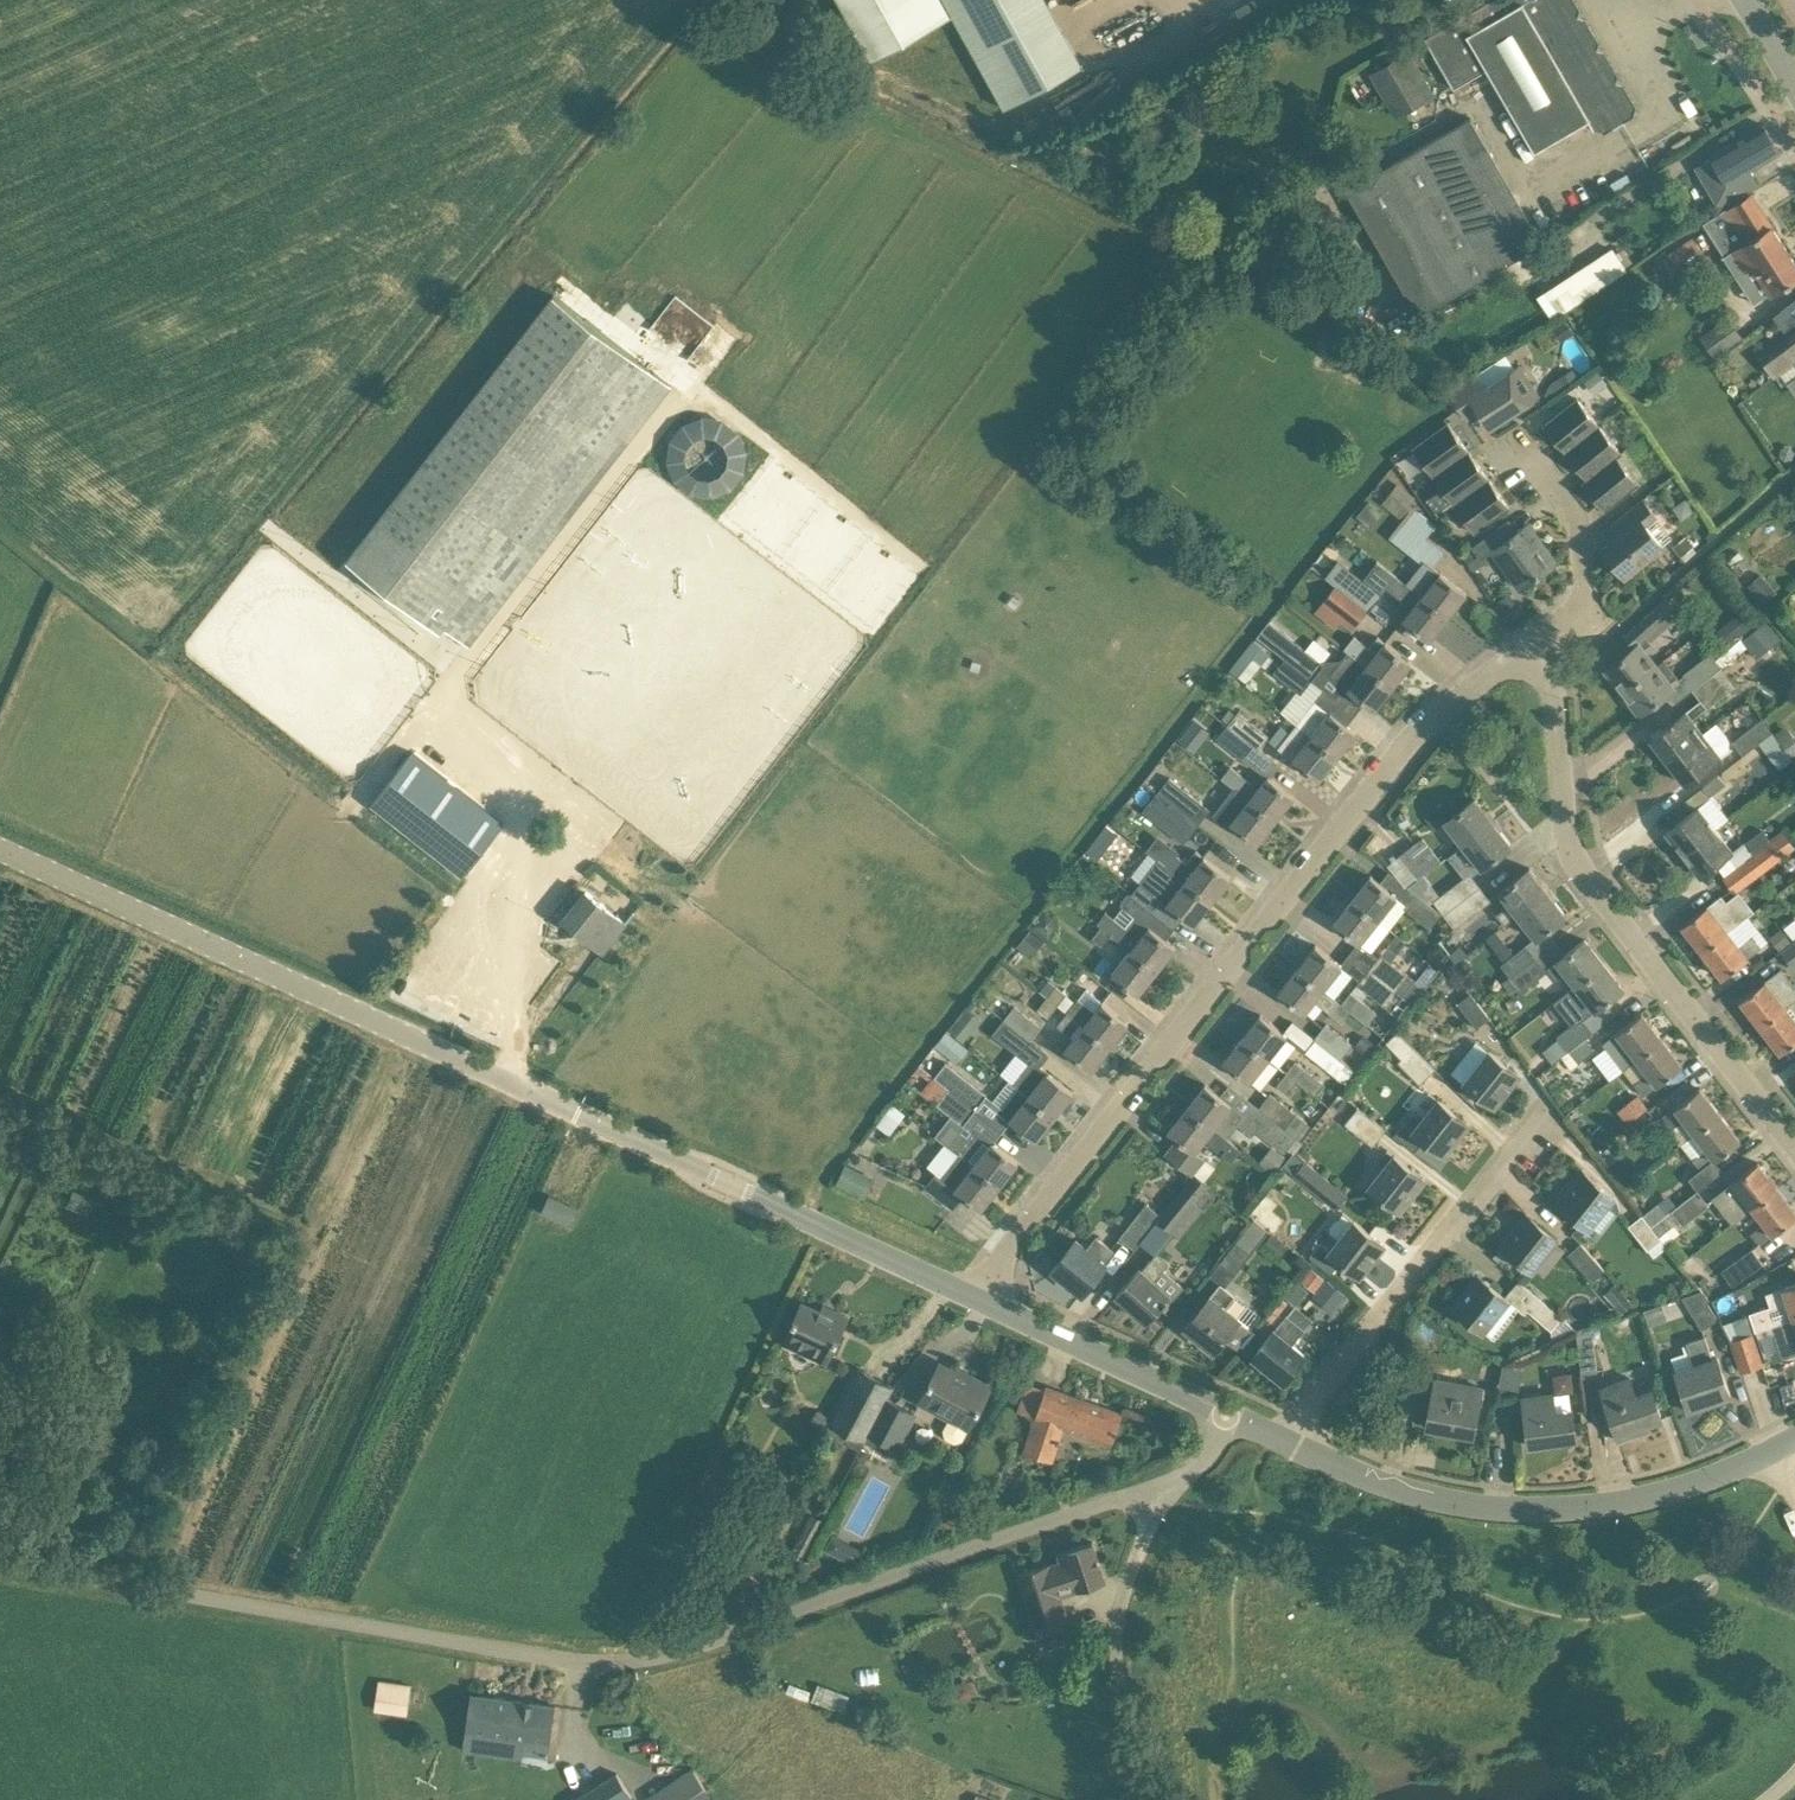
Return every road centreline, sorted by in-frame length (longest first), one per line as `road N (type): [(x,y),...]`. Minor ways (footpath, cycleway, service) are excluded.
road 1 (unclassified): [(0,1562),(621,1663),(1154,1487)]
road 2 (tertiary): [(973,1296),(0,850)]
road 3 (residential): [(973,1296),(1419,728),(1545,640)]
road 4 (residential): [(1794,1145),(1580,867),(1565,823),(1545,640)]
road 5 (tertiary): [(1773,1449),(1686,1484),(1605,1503),(1530,1506),(1396,1487),(1284,1437)]
road 6 (residential): [(1284,1437),(1542,1108)]
road 7 (unclassified): [(1150,1799),(1119,1683),(1116,1624),(1154,1487)]
road 8 (tertiary): [(1229,1410),(973,1296)]
road 9 (residential): [(1545,640),(1576,610),(1576,510),(1519,443)]

